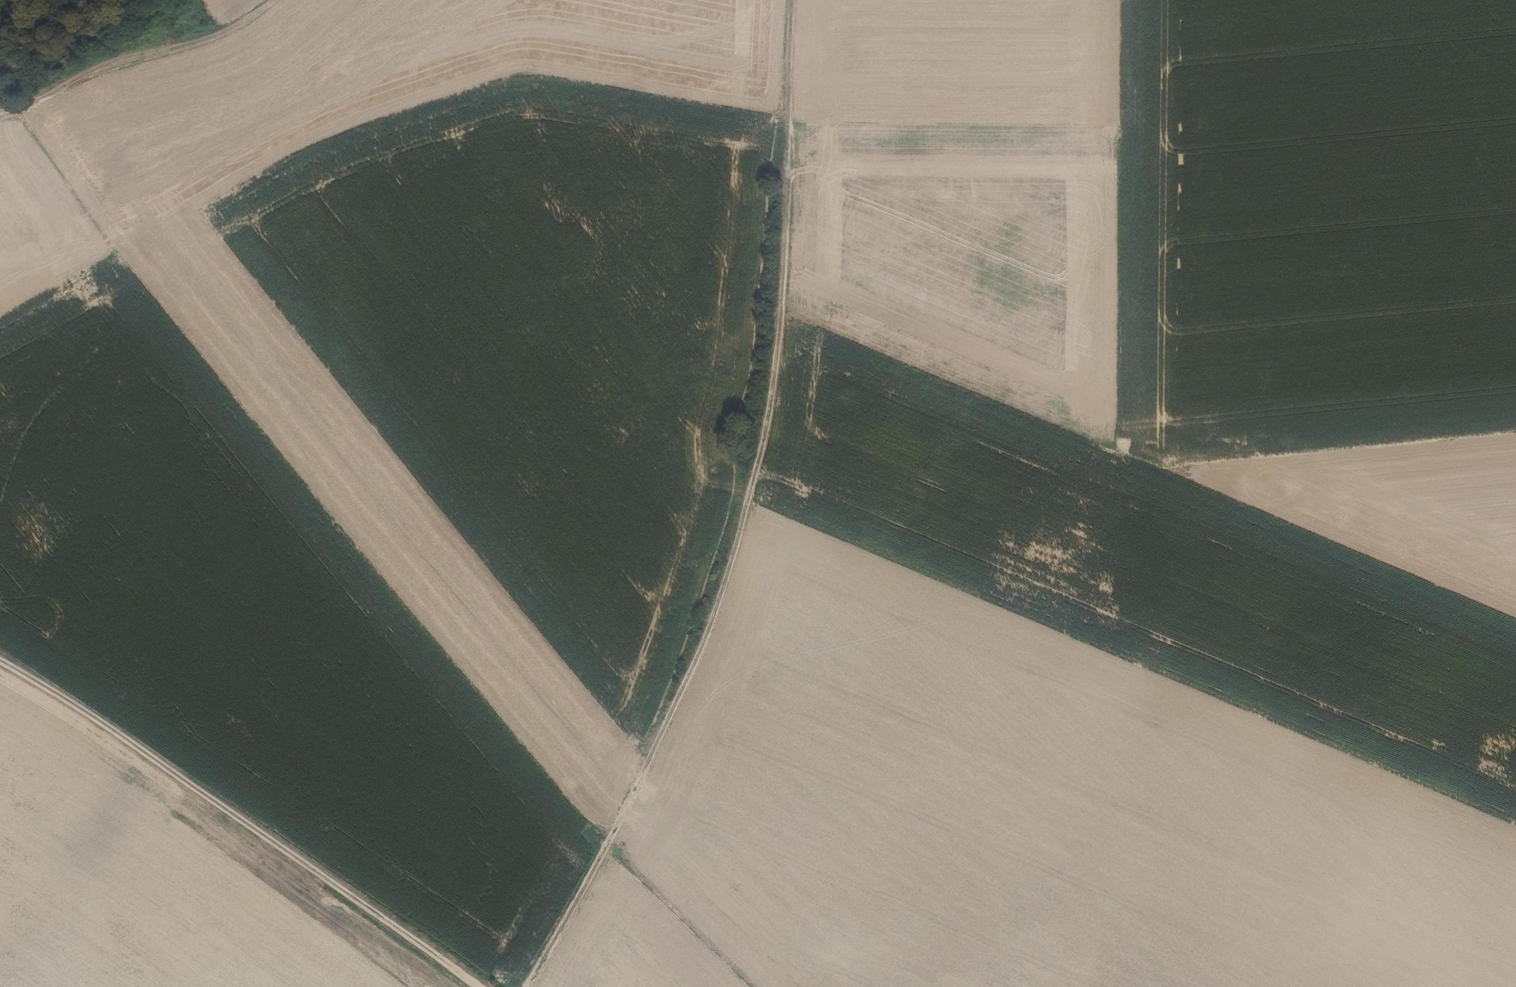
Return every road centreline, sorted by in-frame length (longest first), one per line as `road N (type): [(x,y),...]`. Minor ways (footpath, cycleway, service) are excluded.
road 1 (track): [(788,0),(779,302),(758,463),(721,600),(525,986)]
road 2 (track): [(0,659),(477,986)]
road 3 (track): [(0,117),(93,73),(213,39),(279,0)]

